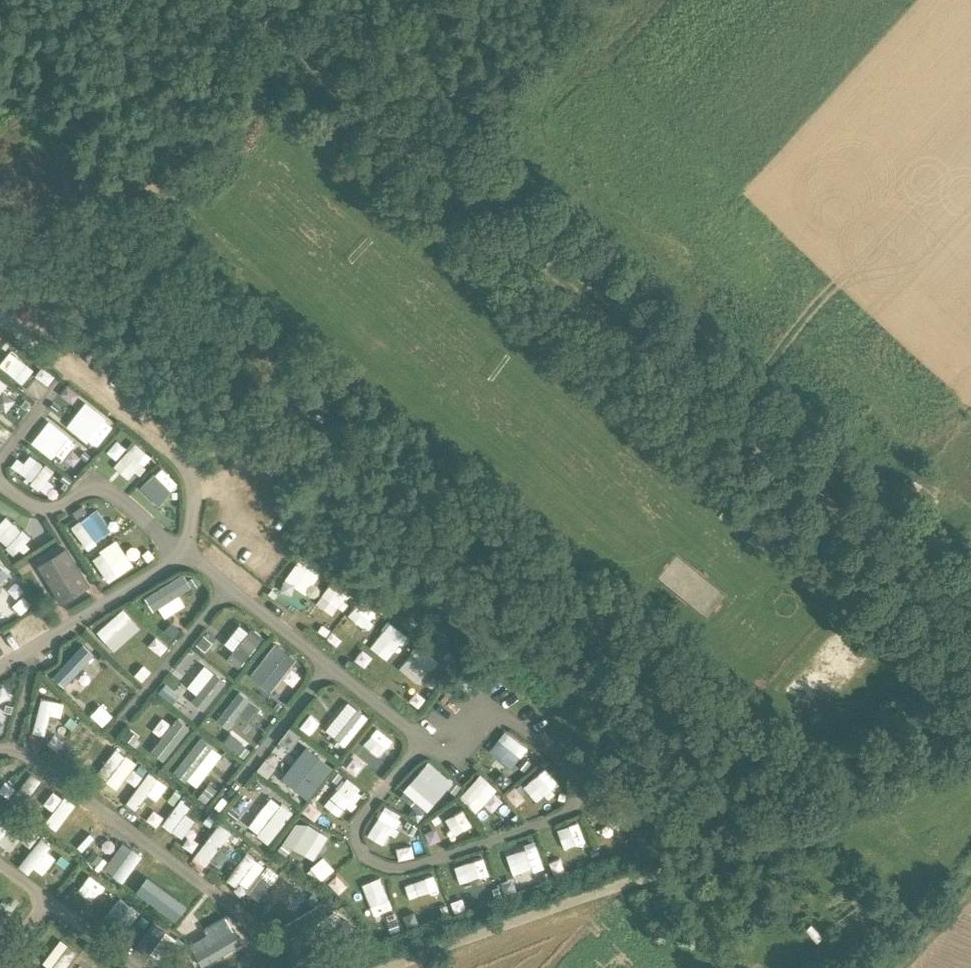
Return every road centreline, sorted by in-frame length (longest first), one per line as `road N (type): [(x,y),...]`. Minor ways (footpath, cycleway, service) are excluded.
road 1 (track): [(240,0),(970,653)]
road 2 (unclassified): [(385,967),(970,760)]

